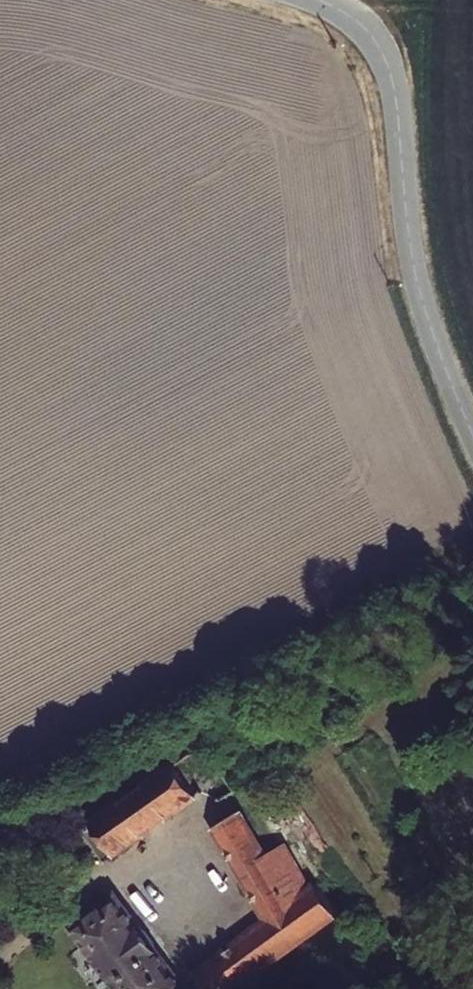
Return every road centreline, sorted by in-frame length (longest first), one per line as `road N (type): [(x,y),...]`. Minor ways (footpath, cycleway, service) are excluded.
road 1 (tertiary): [(320,0),(366,28),(387,66),(419,295),(472,435)]

